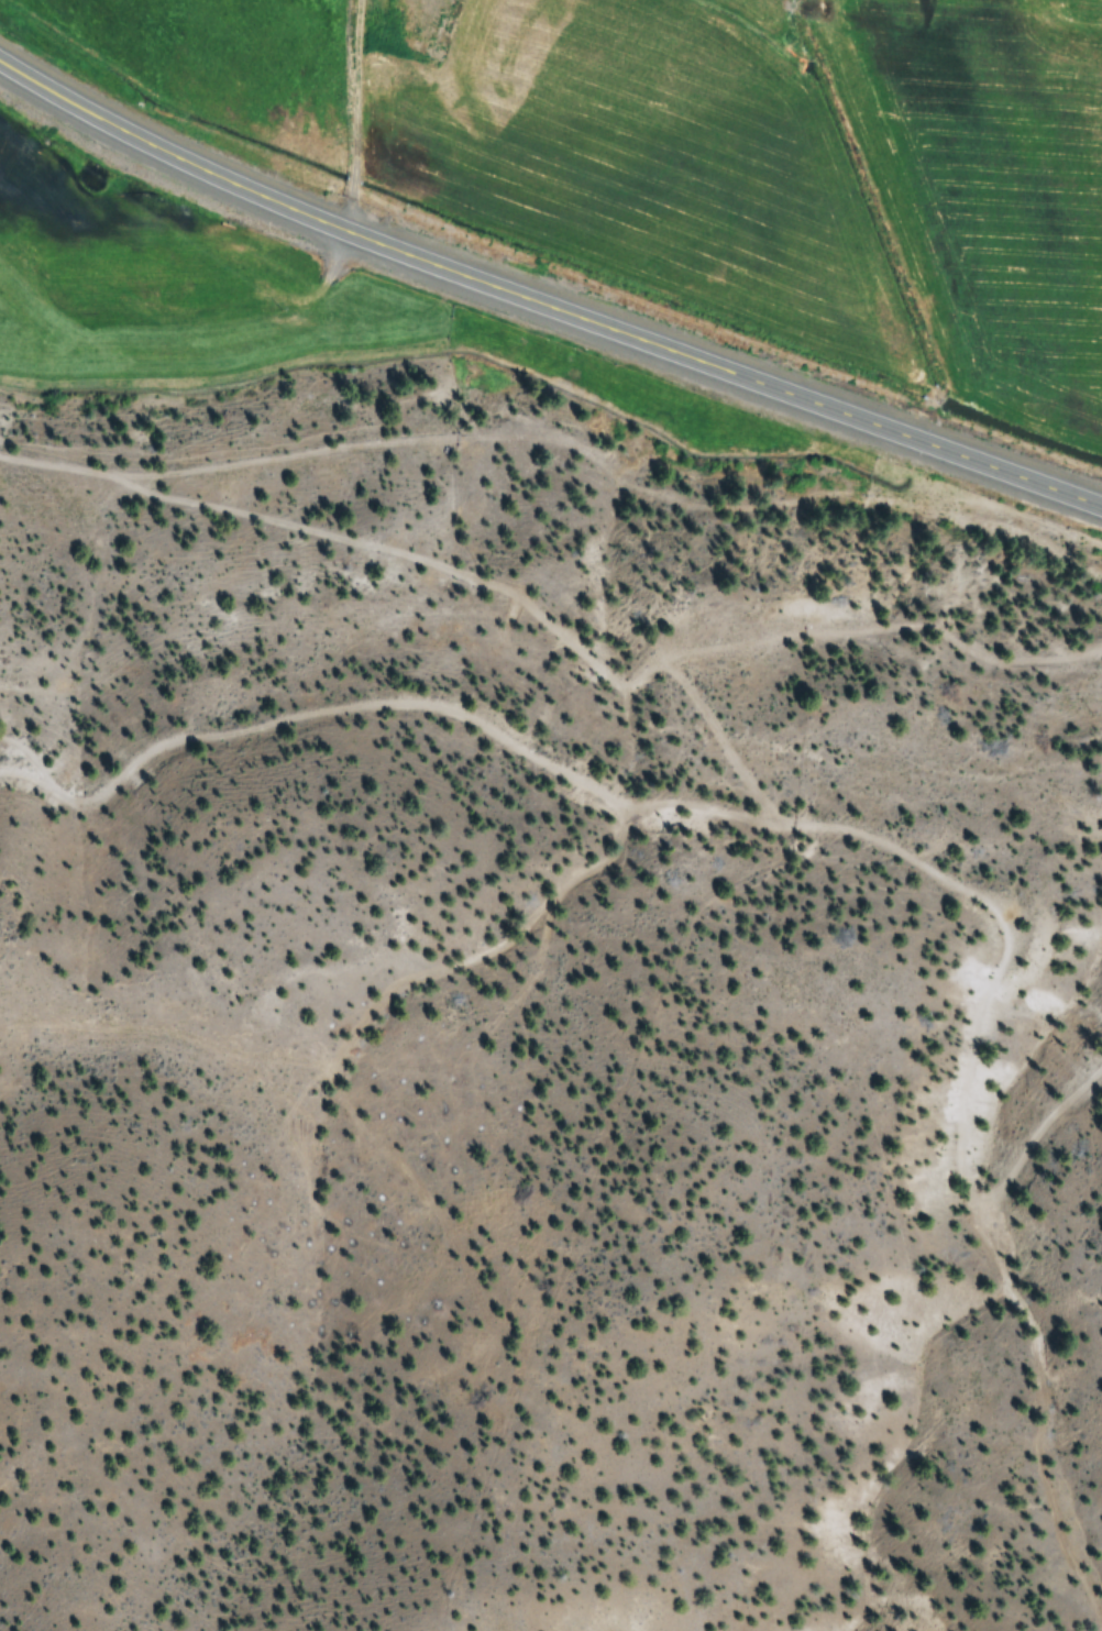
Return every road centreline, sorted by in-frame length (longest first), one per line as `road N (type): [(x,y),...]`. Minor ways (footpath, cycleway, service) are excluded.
road 1 (primary): [(1101,507),(351,235),(118,130),(0,54)]

